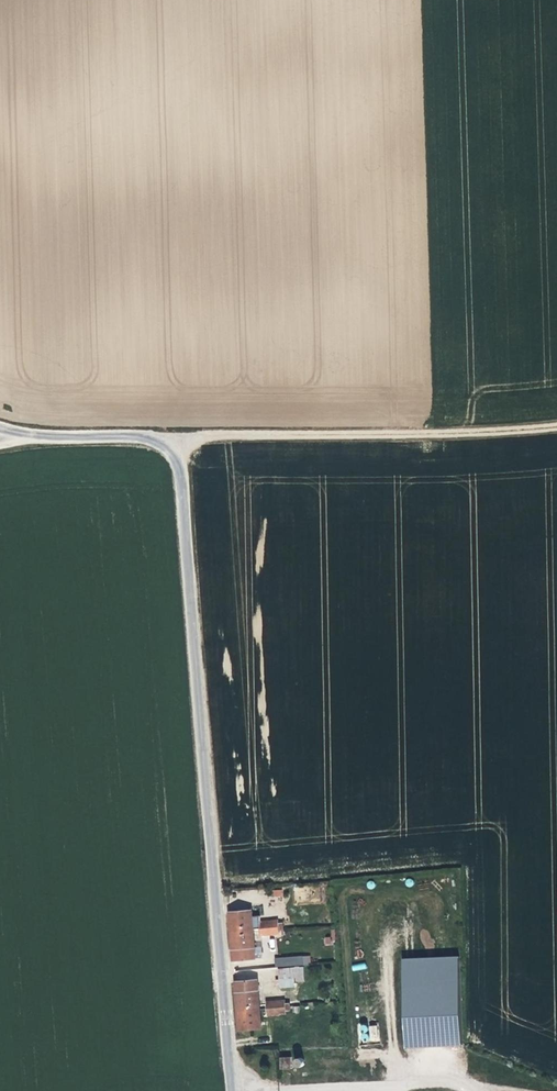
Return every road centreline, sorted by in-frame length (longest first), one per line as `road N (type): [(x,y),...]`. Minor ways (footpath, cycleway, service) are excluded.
road 1 (unclassified): [(230,1090),(179,465),(154,439),(24,435)]
road 2 (track): [(556,424),(201,435),(169,447)]

